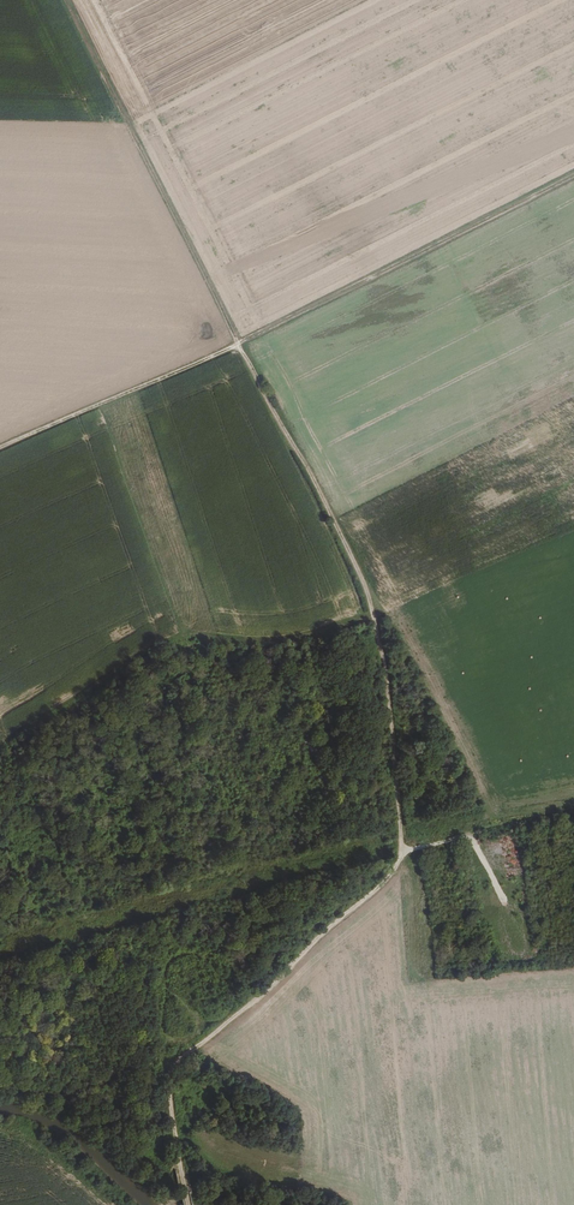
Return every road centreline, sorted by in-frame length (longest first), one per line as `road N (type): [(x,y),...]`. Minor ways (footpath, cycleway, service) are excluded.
road 1 (track): [(186,1204),(169,1082),(176,1063),(383,884),(402,842),(384,664),(369,605),(239,343)]
road 2 (track): [(0,746),(150,647),(186,635),(273,643),(372,617)]
road 3 (track): [(64,0),(239,343)]
road 4 (track): [(239,343),(573,176)]
road 5 (track): [(239,343),(0,447)]
road 6 (track): [(401,831),(415,846),(428,846),(573,813)]

